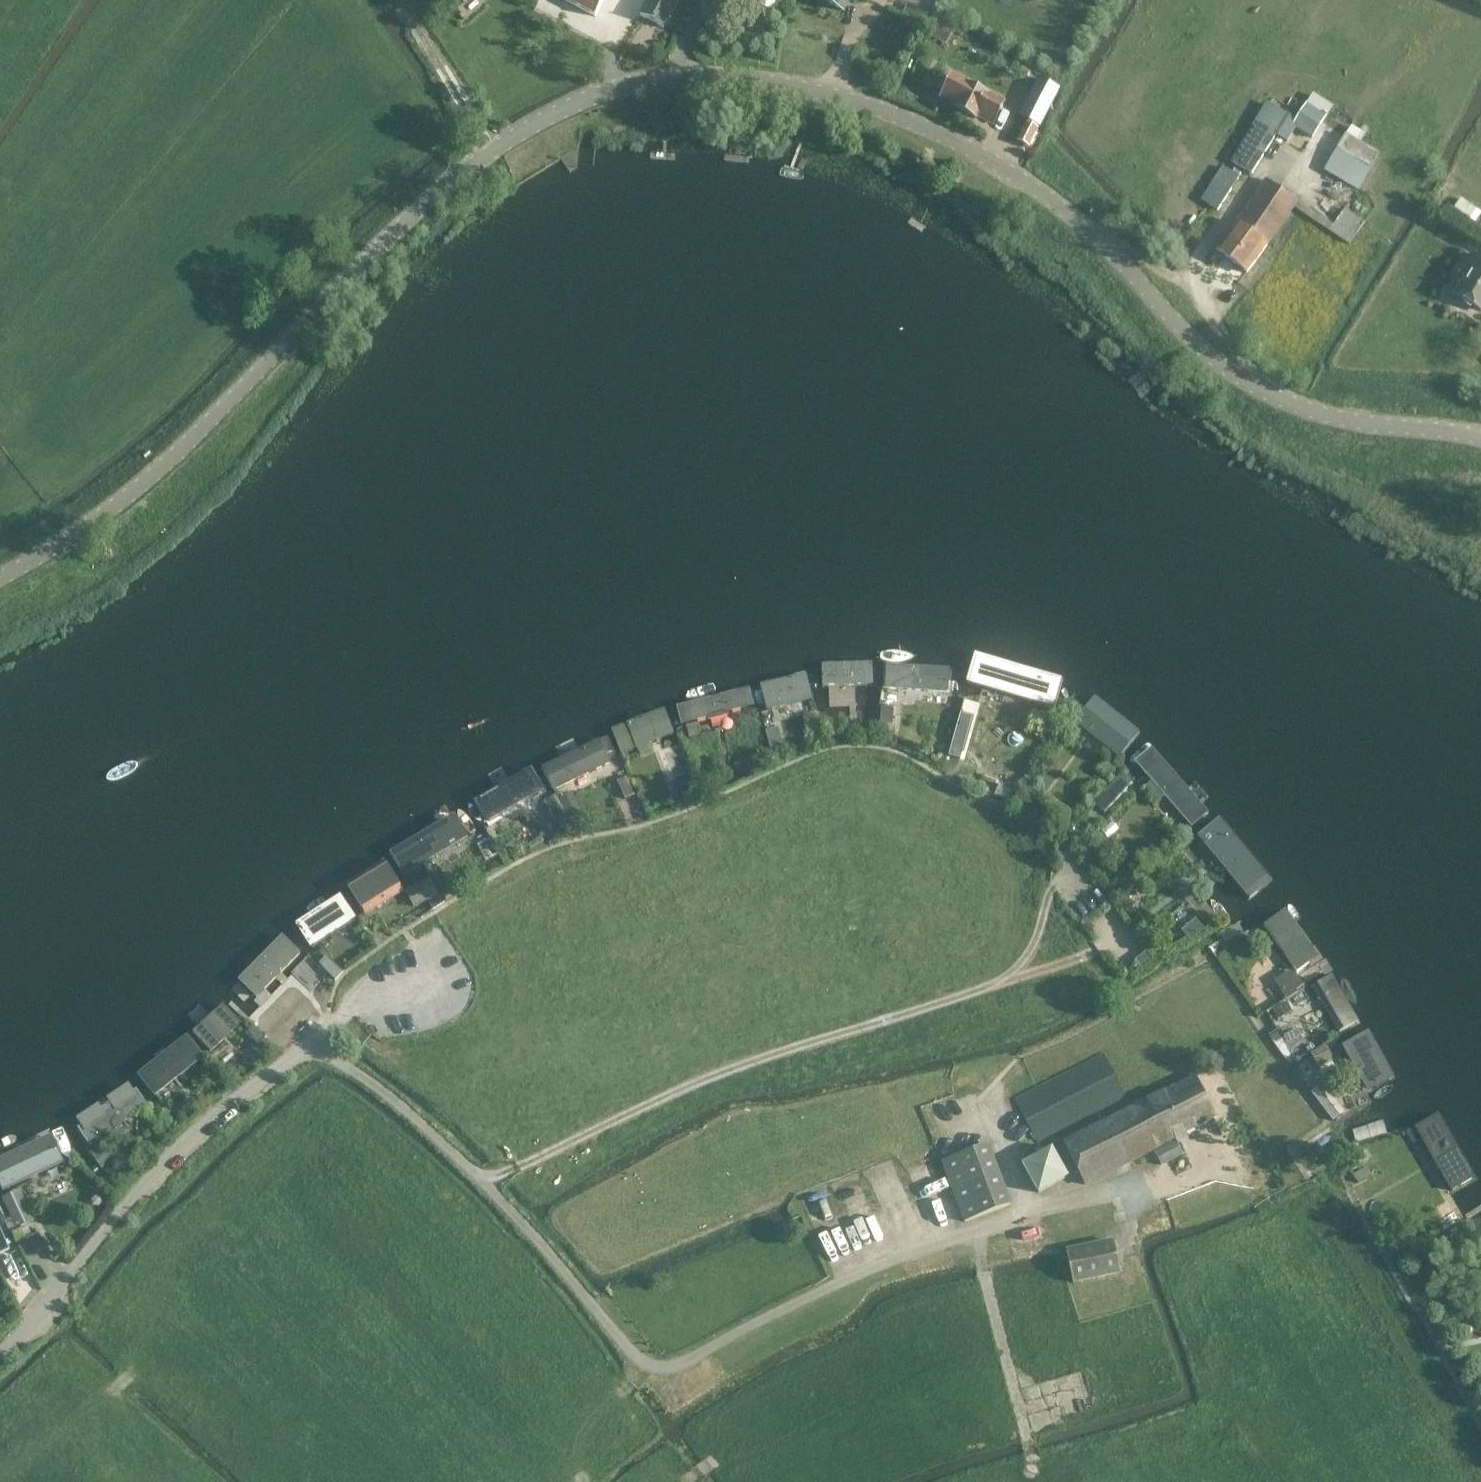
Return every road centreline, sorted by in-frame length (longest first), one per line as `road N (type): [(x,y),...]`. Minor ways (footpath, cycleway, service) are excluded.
road 1 (unclassified): [(1480,436),(1319,413),(1265,392),(1208,355),(1049,198),(920,124),(776,82),(671,79),(606,91),(494,149),(404,226),(110,514),(0,579)]
road 2 (track): [(1006,977),(976,995),(734,1070),(485,1180)]
road 3 (residential): [(0,1353),(28,1330),(162,1164),(220,1109),(306,1049)]
road 4 (track): [(1033,1467),(985,1282),(979,1226)]
road 5 (track): [(1121,954),(1073,872),(1051,886),(1032,950),(1006,977)]
road 6 (track): [(398,0),(494,149)]

